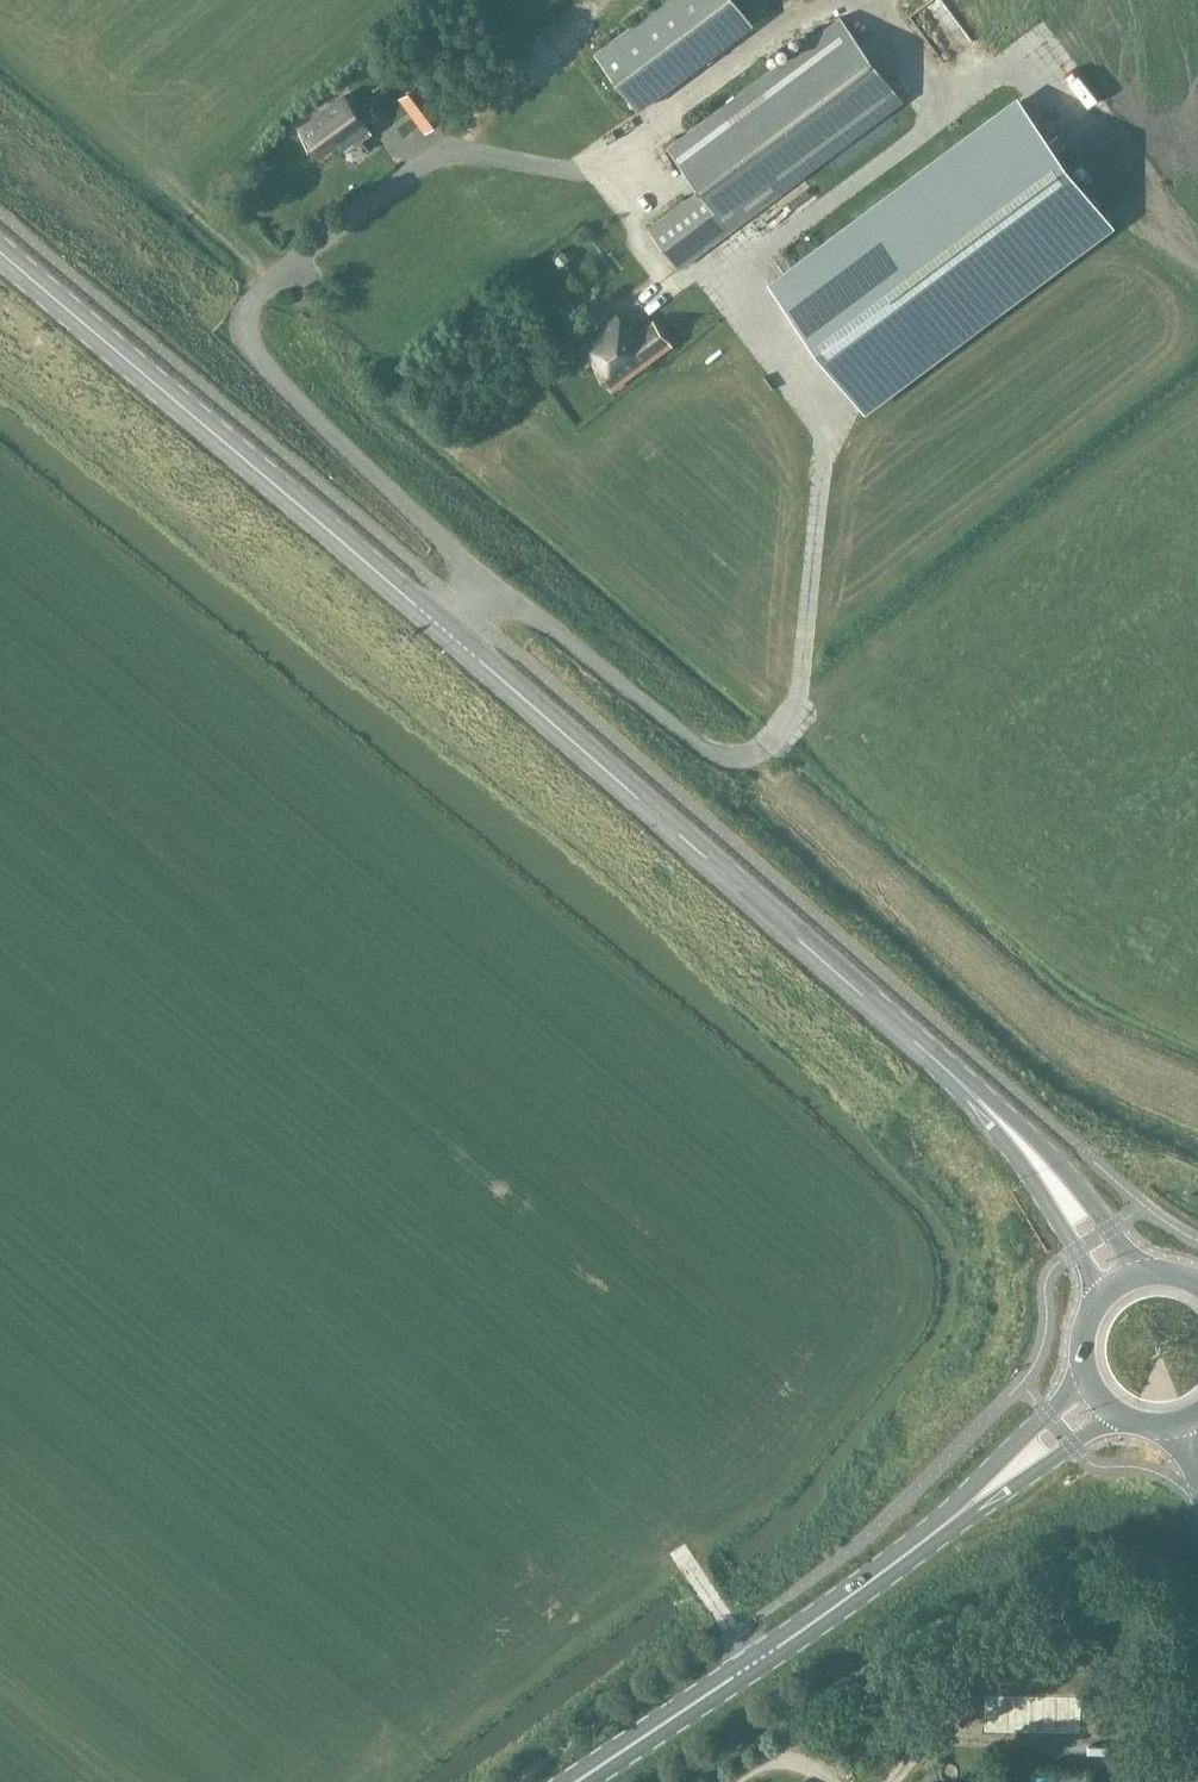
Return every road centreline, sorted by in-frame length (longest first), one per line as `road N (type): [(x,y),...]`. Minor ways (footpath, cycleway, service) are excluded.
road 1 (tertiary): [(1045,1170),(701,853),(0,250)]
road 2 (primary): [(578,1781),(984,1498)]
road 3 (primary): [(1086,1387),(1027,1435),(984,1498)]
road 4 (primary): [(984,1498),(1111,1415)]
road 5 (tertiary): [(1137,1271),(1095,1213),(1045,1170)]
road 6 (tertiary): [(1045,1170),(1068,1233),(1102,1289)]

